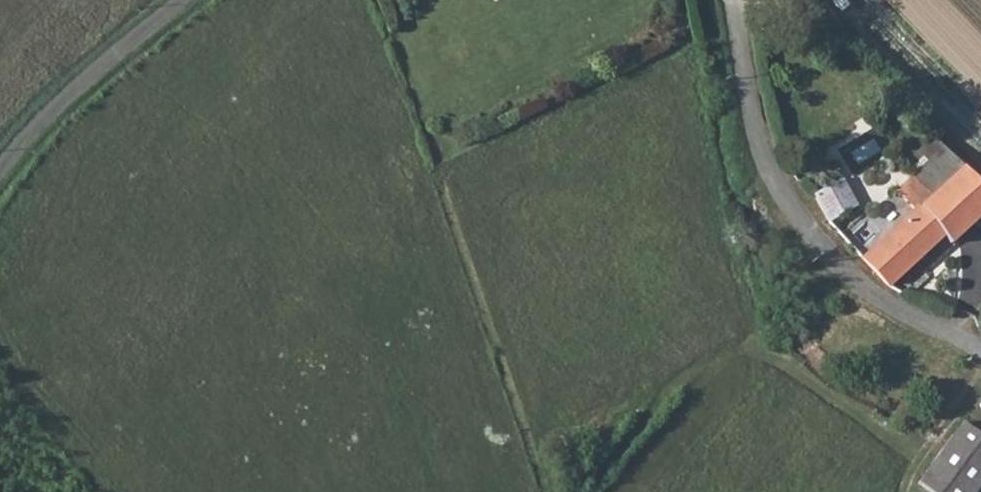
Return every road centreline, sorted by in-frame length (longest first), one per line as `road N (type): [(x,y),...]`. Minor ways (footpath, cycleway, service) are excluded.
road 1 (unclassified): [(732,0),(757,137),(781,192),(815,240),(855,282),(980,349)]
road 2 (unclassified): [(0,169),(186,0)]

